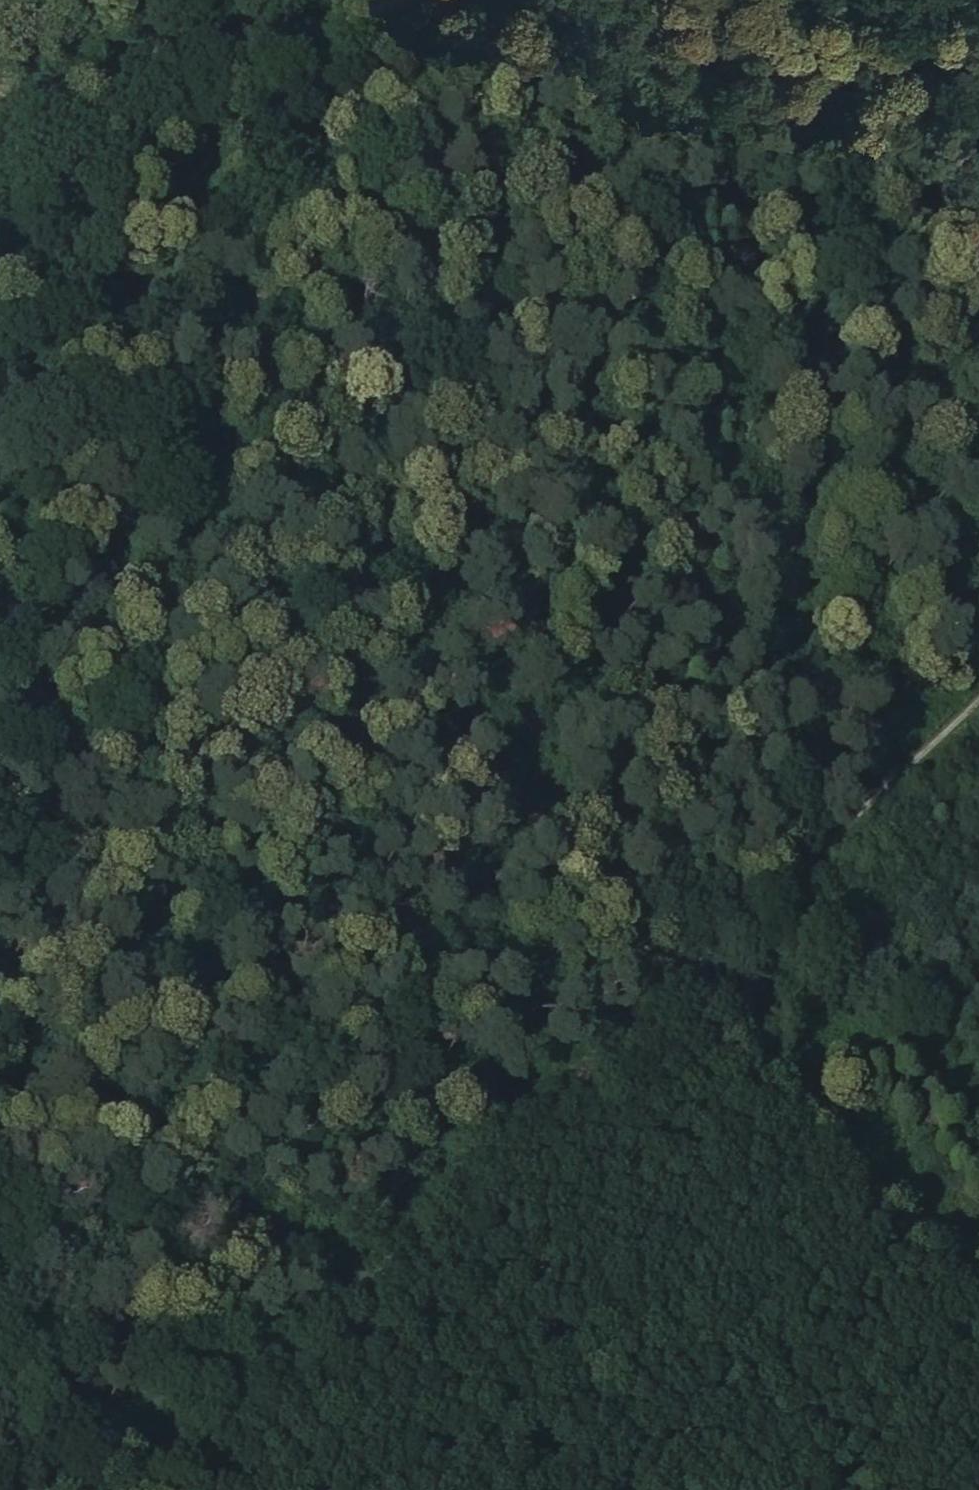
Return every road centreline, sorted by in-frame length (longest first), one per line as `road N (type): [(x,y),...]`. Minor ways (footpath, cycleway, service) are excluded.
road 1 (track): [(152,1489),(978,695)]
road 2 (unclassified): [(0,107),(178,40),(430,0)]

